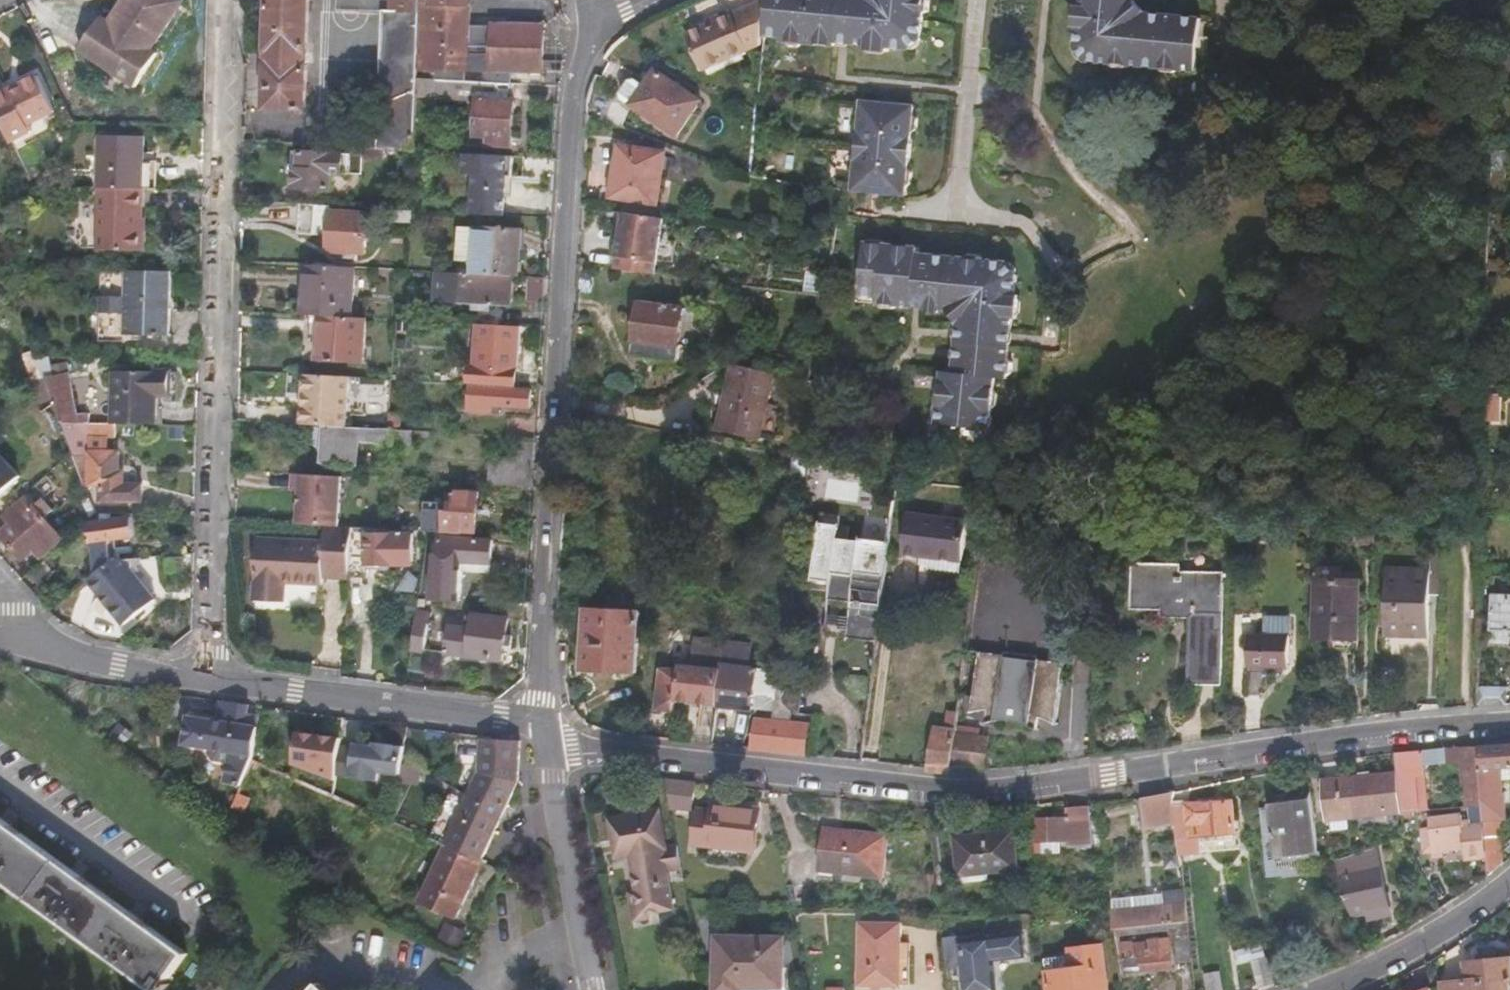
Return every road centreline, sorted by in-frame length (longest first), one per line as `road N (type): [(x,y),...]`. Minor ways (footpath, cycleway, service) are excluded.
road 1 (residential): [(1509,722),(960,795),(610,753),(539,728)]
road 2 (residential): [(539,728),(535,652),(569,122),(589,41)]
road 3 (residential): [(207,684),(223,0)]
road 4 (residential): [(207,684),(539,728)]
road 5 (residential): [(539,728),(591,989)]
road 6 (residential): [(969,0),(952,215)]
road 7 (residential): [(1329,989),(1479,908),(1509,882)]
road 8 (residential): [(9,640),(207,684)]

